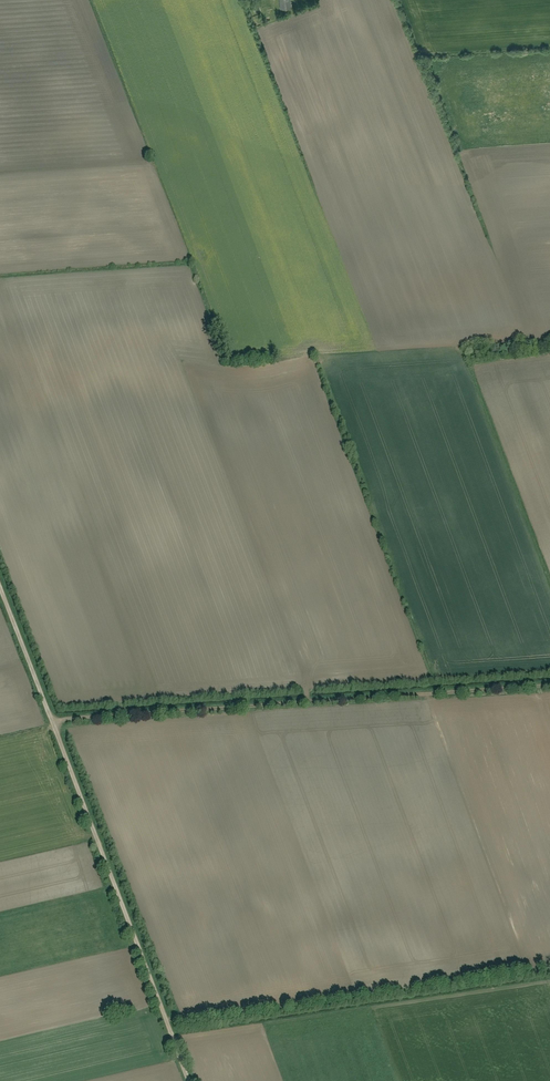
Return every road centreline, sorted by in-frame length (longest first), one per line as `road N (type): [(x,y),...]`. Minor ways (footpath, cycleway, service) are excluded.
road 1 (track): [(0,597),(189,1080)]
road 2 (track): [(549,684),(46,719)]
road 3 (track): [(549,971),(168,1027)]

